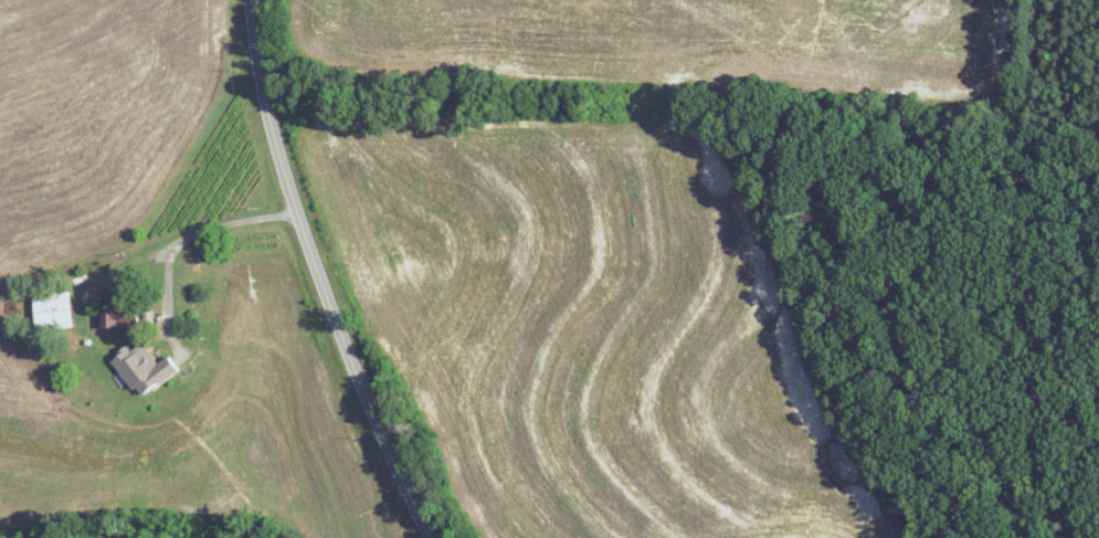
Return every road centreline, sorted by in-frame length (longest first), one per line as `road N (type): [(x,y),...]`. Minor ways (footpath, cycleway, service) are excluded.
road 1 (residential): [(432,537),(369,401),(285,178),(252,0)]

